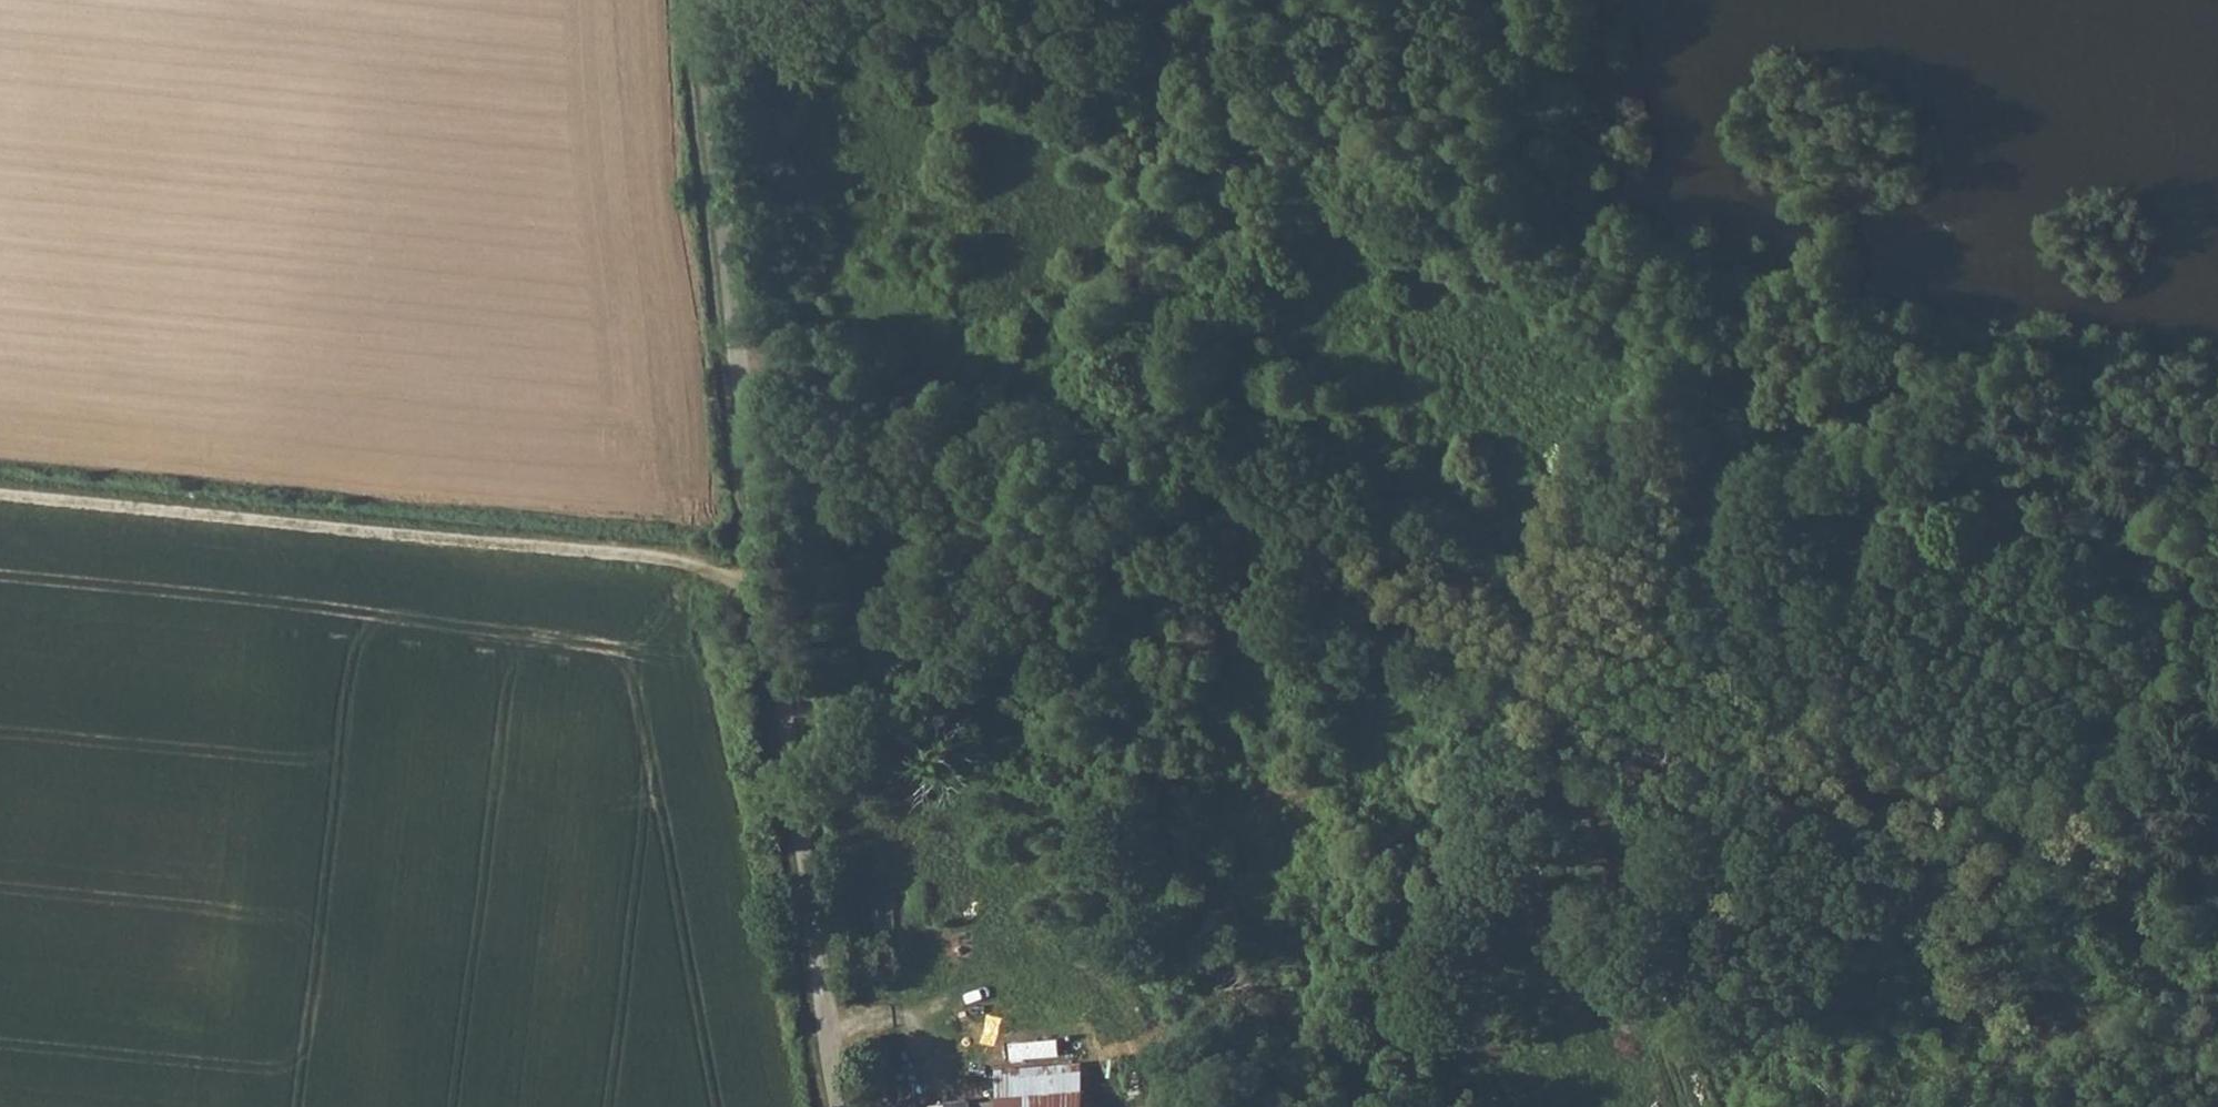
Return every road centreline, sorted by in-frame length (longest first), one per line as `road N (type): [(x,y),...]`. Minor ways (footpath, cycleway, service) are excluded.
road 1 (unclassified): [(843,1106),(778,678),(735,332),(706,0)]

